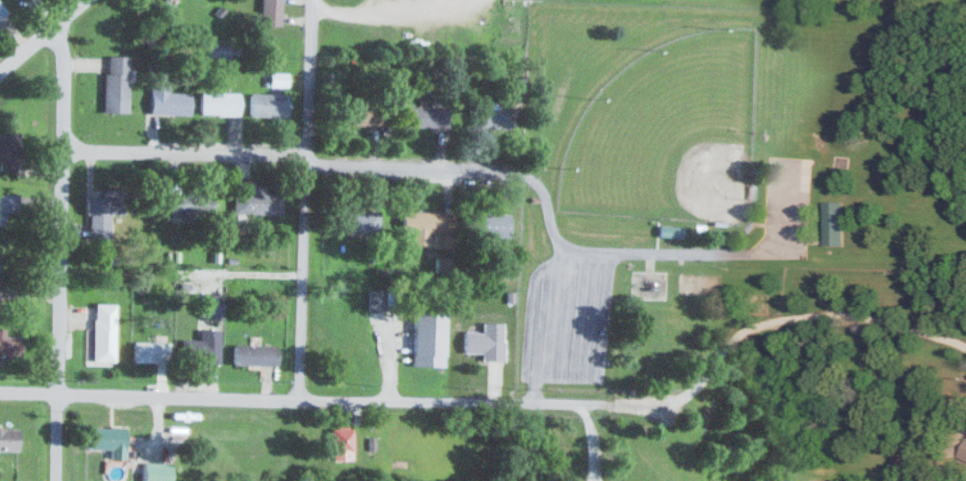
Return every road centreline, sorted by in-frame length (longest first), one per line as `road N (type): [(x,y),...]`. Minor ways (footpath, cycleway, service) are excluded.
road 1 (residential): [(672,403),(0,391)]
road 2 (residential): [(56,480),(62,47),(53,26)]
road 3 (residential): [(506,171),(313,161),(287,152),(62,149)]
road 4 (residential): [(297,400),(312,0)]
road 5 (residential): [(672,403),(697,365),(730,339),(811,314),(861,315),(965,347)]

